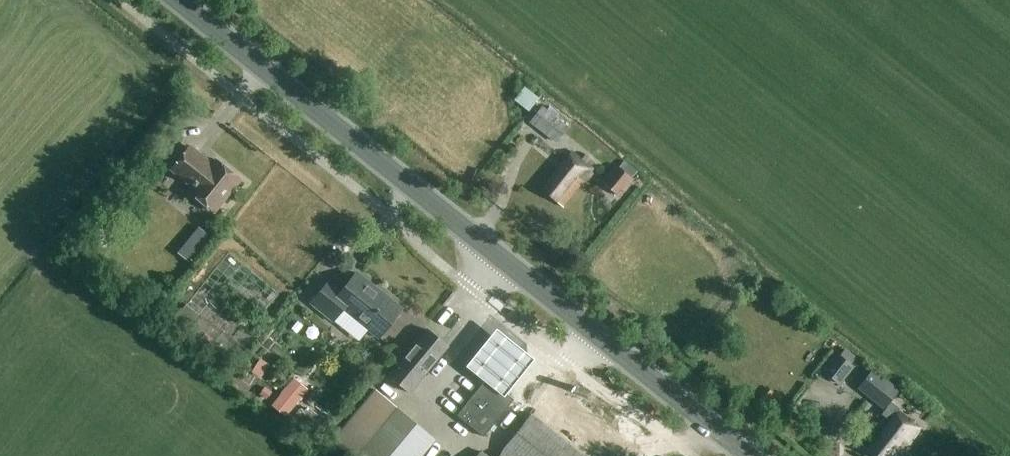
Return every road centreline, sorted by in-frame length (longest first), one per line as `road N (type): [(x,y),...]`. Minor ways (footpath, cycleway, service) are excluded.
road 1 (primary): [(749,455),(176,0)]

